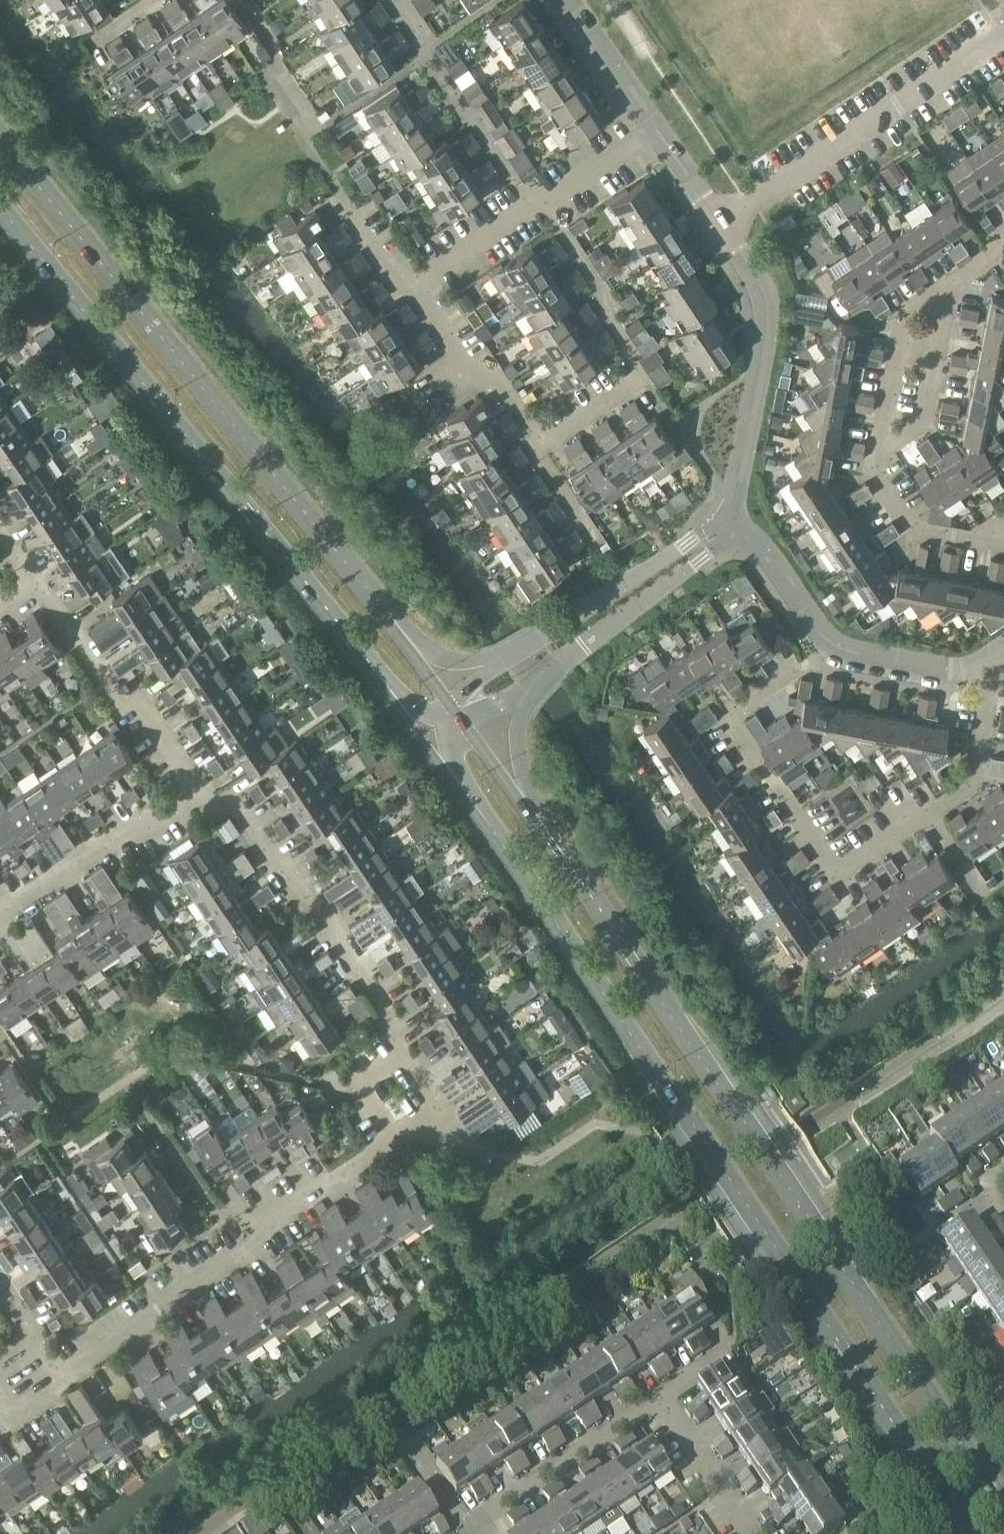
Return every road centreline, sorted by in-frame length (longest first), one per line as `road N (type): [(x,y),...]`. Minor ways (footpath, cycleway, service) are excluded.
road 1 (tertiary): [(443,765),(972,1533)]
road 2 (tertiary): [(1003,1495),(478,737)]
road 3 (tertiary): [(450,702),(293,494),(0,138)]
road 4 (tertiary): [(0,202),(414,728)]
road 5 (residential): [(981,665),(988,682),(973,786),(839,877),(728,713),(799,667)]
road 6 (residential): [(1003,31),(720,226)]
road 7 (unclassified): [(733,510),(450,702)]
road 8 (residential): [(398,1035),(218,786),(192,783)]
road 9 (unclassified): [(478,737),(736,528)]
road 10 (residential): [(981,665),(958,669),(858,653),(833,642),(767,550),(736,528)]
road 11 (residential): [(733,510),(763,308),(720,226)]
road 12 (residential): [(415,286),(657,131)]
road 13 (residential): [(192,783),(140,704),(111,694),(25,576)]
road 14 (residential): [(453,1533),(650,1387)]
road 15 (residential): [(0,925),(192,783)]
road 16 (residential): [(55,1373),(245,1249)]
road 17 (residential): [(513,177),(400,0)]
road 18 (residential): [(535,445),(415,286)]
road 19 (residential): [(879,449),(906,311),(952,284)]
road 20 (residential): [(952,284),(926,419),(879,449)]
road 21 (residential): [(1003,542),(910,526),(873,473),(879,449)]
road 22 (residential): [(245,1249),(384,1137)]
road 23 (residential): [(245,1249),(140,1106)]
road 24 (residential): [(748,1533),(650,1387)]
road 25 (residential): [(657,131),(568,0)]
road 26 (residential): [(384,1137),(443,1098),(398,1035)]
road 27 (residential): [(398,1035),(341,1069),(384,1137)]
road 28 (residential): [(535,445),(645,374)]
road 29 (residential): [(415,286),(395,281),(337,195)]

